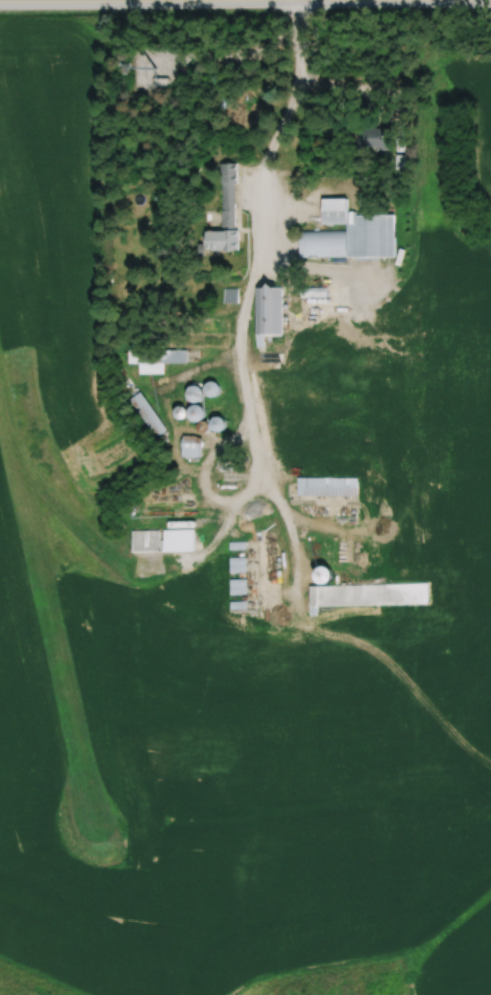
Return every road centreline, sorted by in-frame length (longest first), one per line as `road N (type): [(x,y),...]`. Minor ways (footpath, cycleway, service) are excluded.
road 1 (tertiary): [(0,2),(490,1)]

